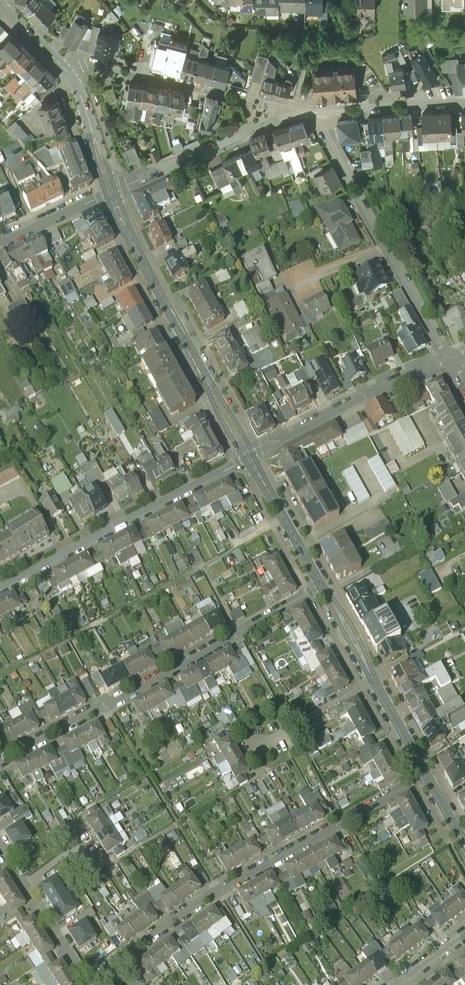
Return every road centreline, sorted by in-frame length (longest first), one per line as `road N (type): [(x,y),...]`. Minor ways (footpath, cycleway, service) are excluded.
road 1 (residential): [(322,587),(0,760)]
road 2 (residential): [(122,961),(218,891),(427,774)]
road 3 (tertiary): [(250,457),(111,195)]
road 4 (residential): [(250,457),(0,589)]
road 5 (residential): [(289,116),(281,107),(90,63),(66,69)]
road 6 (residential): [(452,354),(343,403),(250,457)]
road 7 (residential): [(289,116),(111,195)]
road 8 (residential): [(318,112),(387,245)]
road 9 (tertiary): [(322,587),(250,457)]
road 10 (residential): [(464,102),(318,112)]
road 11 (tertiary): [(111,195),(66,69)]
road 12 (residential): [(387,245),(452,354)]
road 13 (residential): [(111,195),(0,247)]

